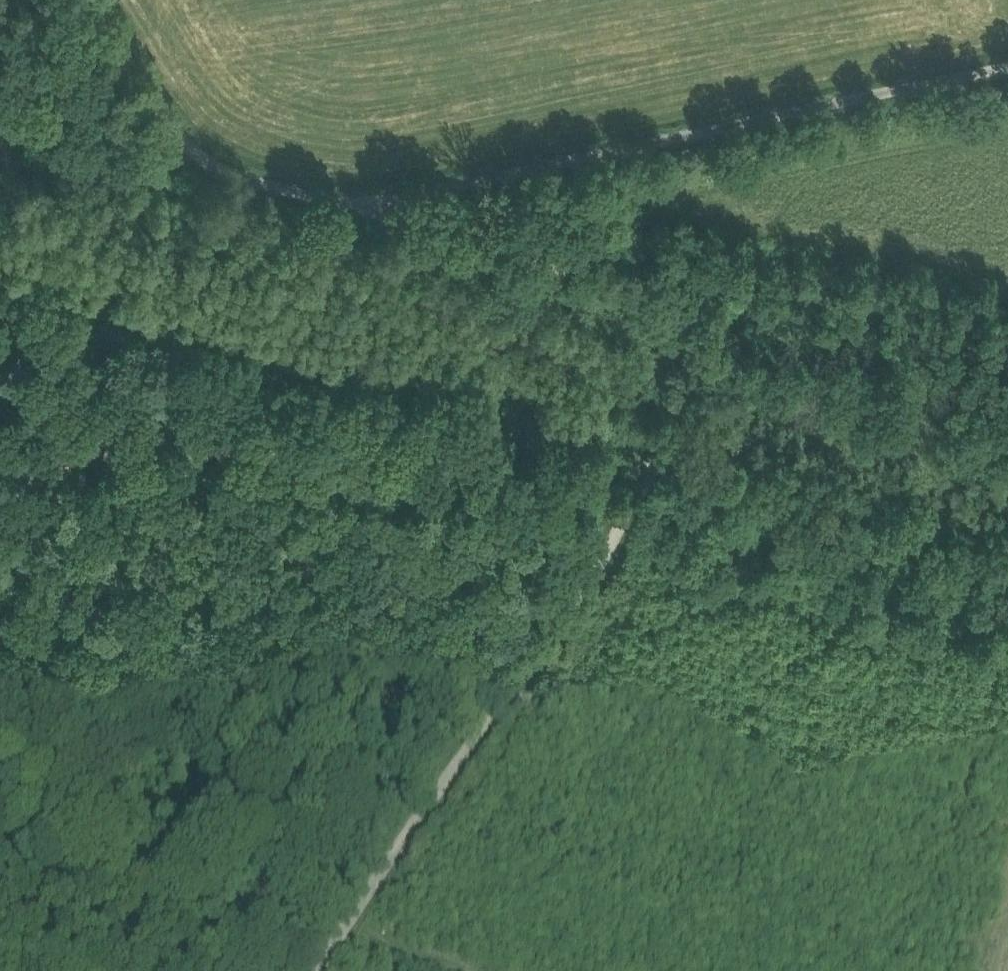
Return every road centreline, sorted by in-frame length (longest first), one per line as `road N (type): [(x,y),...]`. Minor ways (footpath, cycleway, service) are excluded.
road 1 (track): [(0,349),(616,530)]
road 2 (unclassified): [(97,0),(189,144),(261,183),(352,204),(625,149)]
road 3 (track): [(0,122),(510,266),(524,256)]
road 4 (track): [(312,970),(616,530)]
road 5 (track): [(649,470),(702,341),(695,318),(668,295),(352,204)]
road 6 (unclassified): [(1007,67),(625,149)]
road 7 (track): [(1007,570),(649,470)]
road 8 (track): [(467,970),(340,931)]

